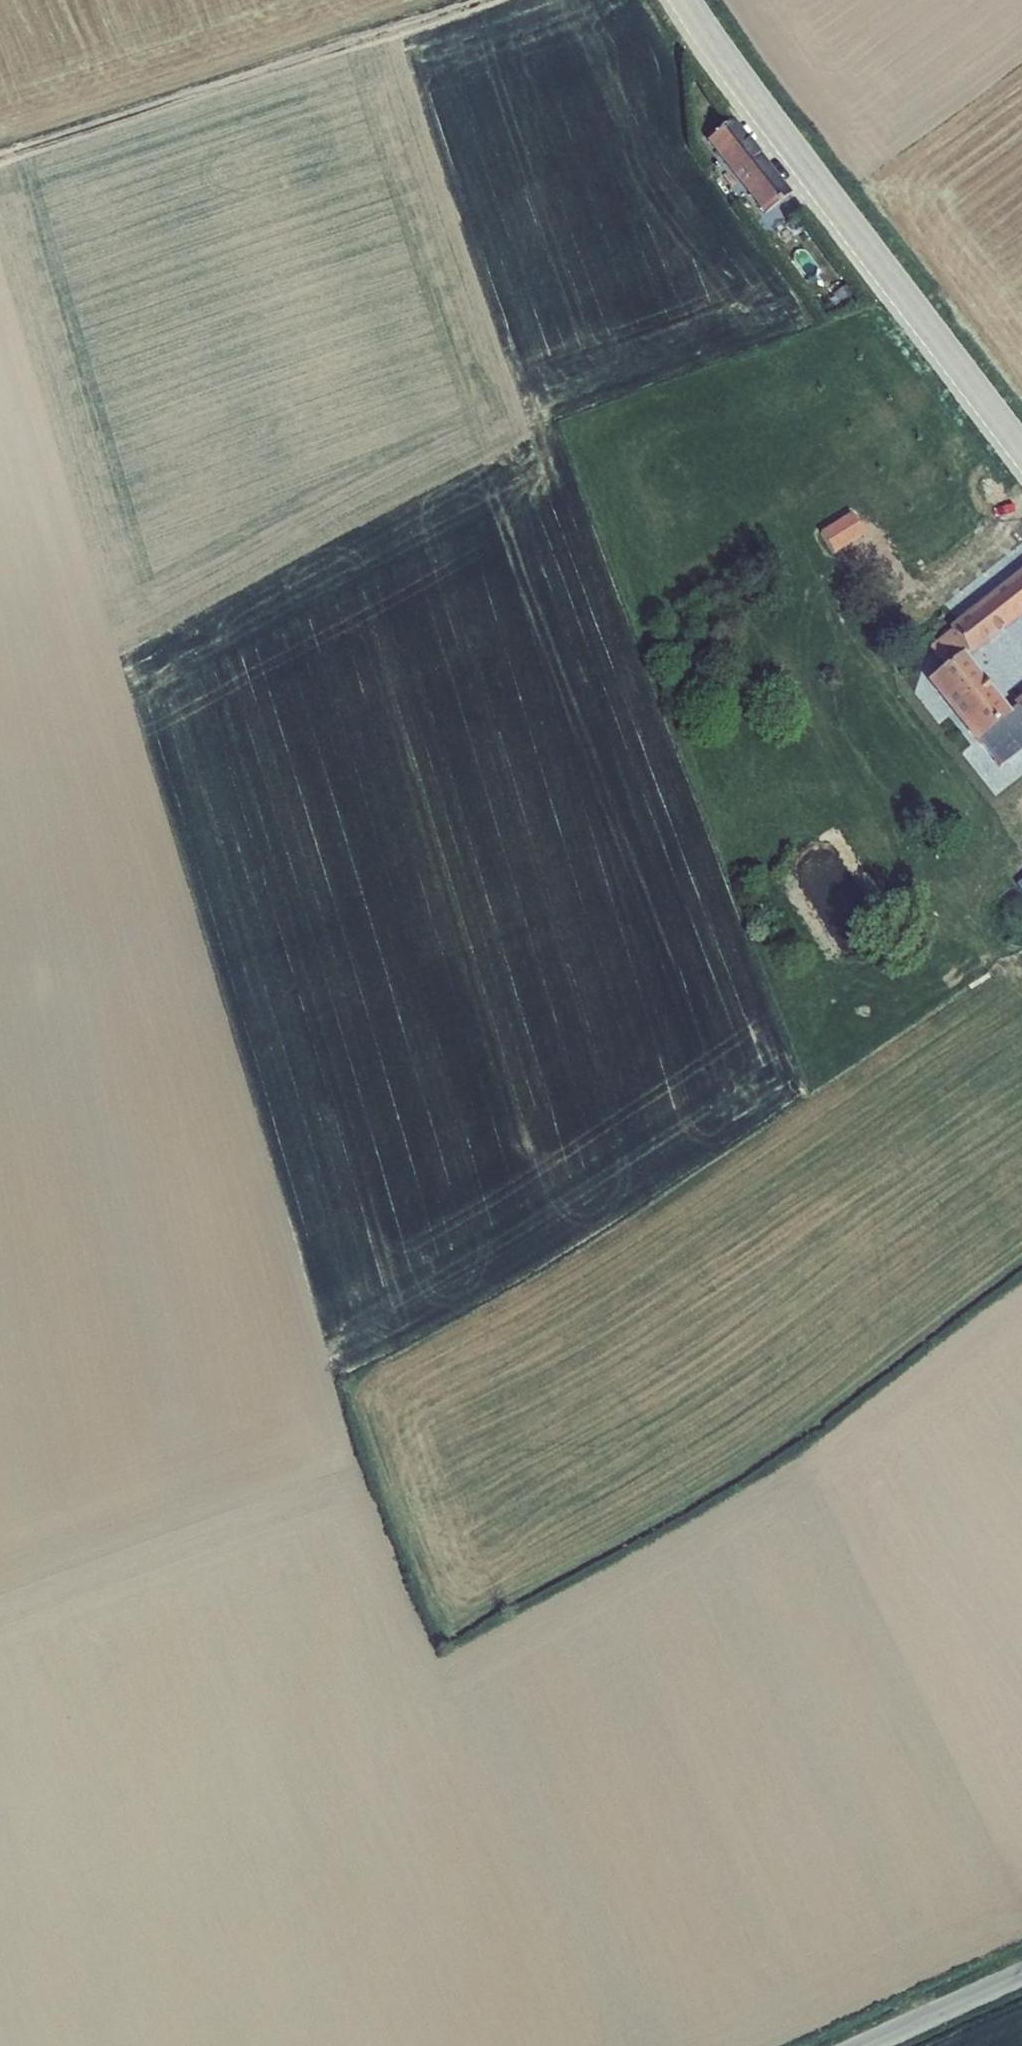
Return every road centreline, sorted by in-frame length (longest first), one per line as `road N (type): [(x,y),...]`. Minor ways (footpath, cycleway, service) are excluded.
road 1 (tertiary): [(677,0),(1021,447)]
road 2 (track): [(486,0),(301,69),(1,163)]
road 3 (unclassified): [(1021,1975),(869,2045)]

